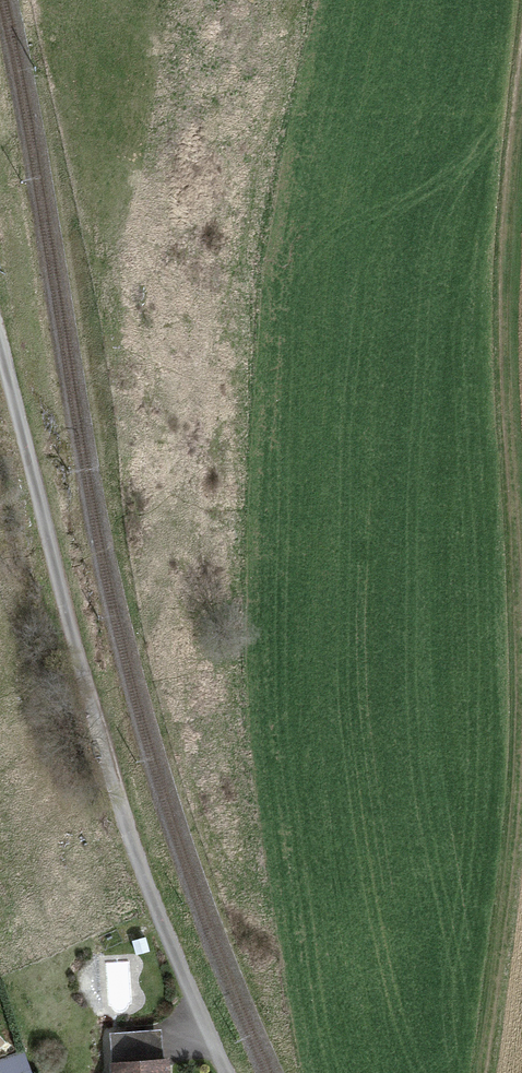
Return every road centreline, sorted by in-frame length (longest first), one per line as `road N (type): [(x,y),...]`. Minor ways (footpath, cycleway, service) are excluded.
road 1 (track): [(479,1072),(518,766),(505,309),(521,74)]
road 2 (track): [(228,1072),(123,829),(0,339)]

